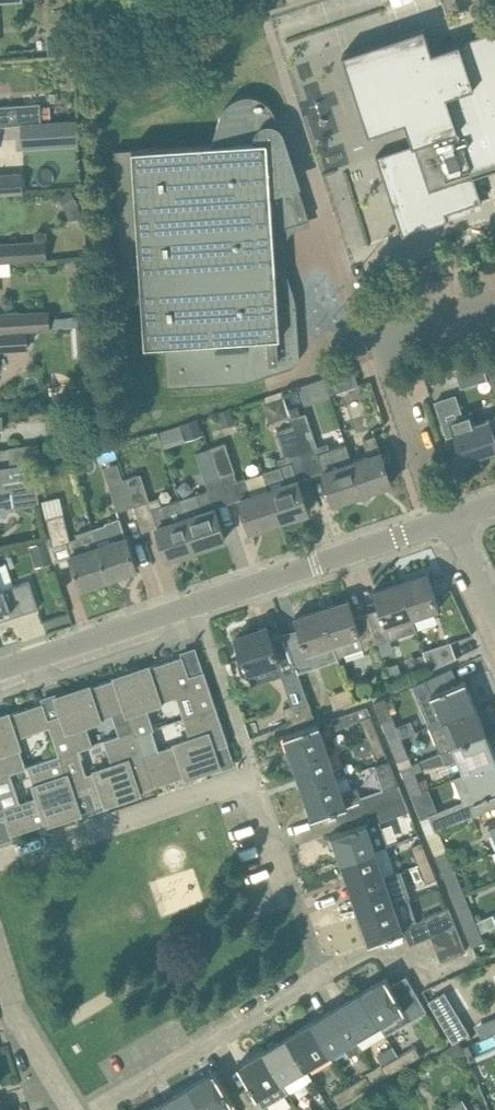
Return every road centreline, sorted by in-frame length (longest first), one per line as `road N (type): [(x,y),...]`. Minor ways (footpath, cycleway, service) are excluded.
road 1 (residential): [(322,984),(248,785),(0,862)]
road 2 (residential): [(0,668),(445,524)]
road 3 (residential): [(101,1109),(322,984)]
road 4 (residential): [(445,524),(376,321)]
road 5 (residential): [(72,1109),(21,1032),(0,968)]

